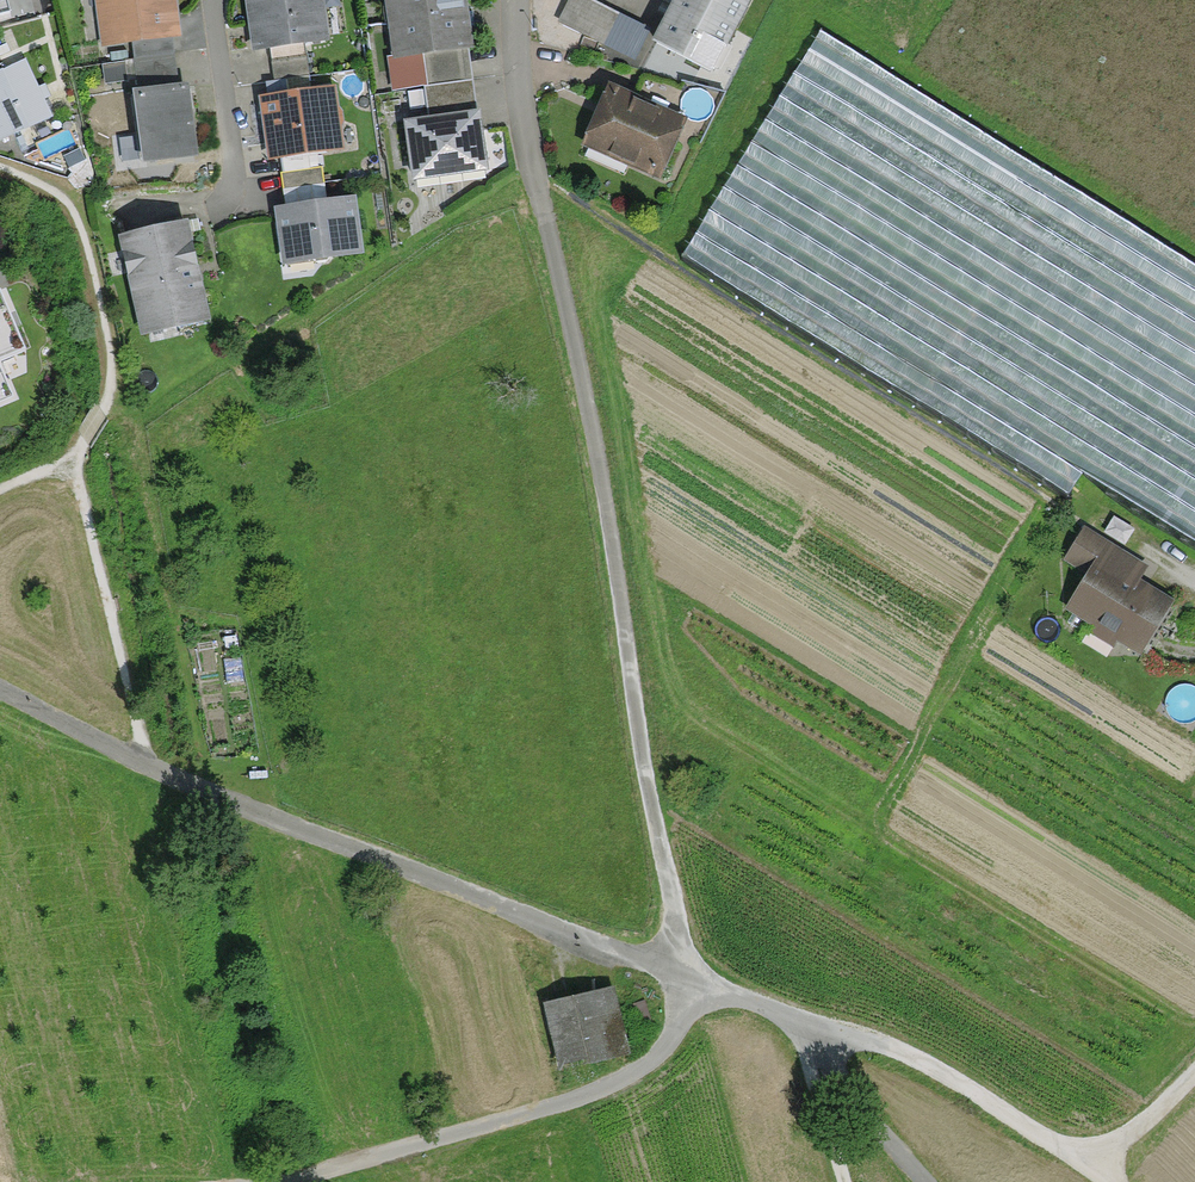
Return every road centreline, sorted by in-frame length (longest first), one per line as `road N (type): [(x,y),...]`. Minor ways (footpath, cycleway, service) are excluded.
road 1 (track): [(533,168),(596,438),(684,972)]
road 2 (track): [(684,972),(629,959),(201,792),(0,694)]
road 3 (track): [(684,972),(671,1041),(622,1082),(284,1181)]
road 4 (track): [(0,488),(70,461),(112,384),(99,293),(77,219),(49,191),(0,168)]
road 5 (track): [(1109,1181),(954,1081),(875,1043),(799,1021)]
road 6 (track): [(146,768),(70,461)]
road 7 (track): [(926,1181),(799,1021)]
road 8 (residential): [(518,0),(517,66),(533,168)]
road 9 (track): [(846,1181),(799,1021)]
road 10 (track): [(1091,1168),(1194,1072)]
road 11 (track): [(799,1021),(684,972)]

